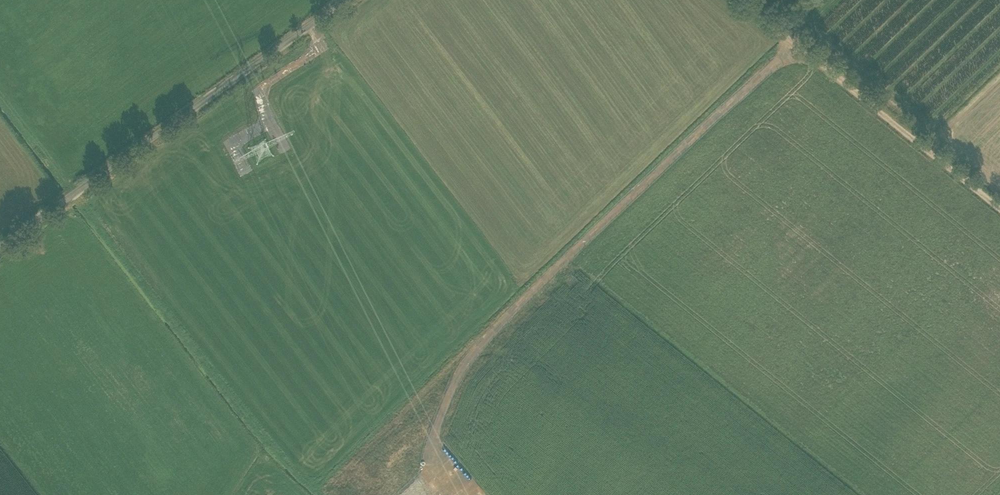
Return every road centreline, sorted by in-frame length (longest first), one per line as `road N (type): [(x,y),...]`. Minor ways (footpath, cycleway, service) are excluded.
road 1 (unclassified): [(0,243),(336,0)]
road 2 (track): [(747,0),(999,204)]

